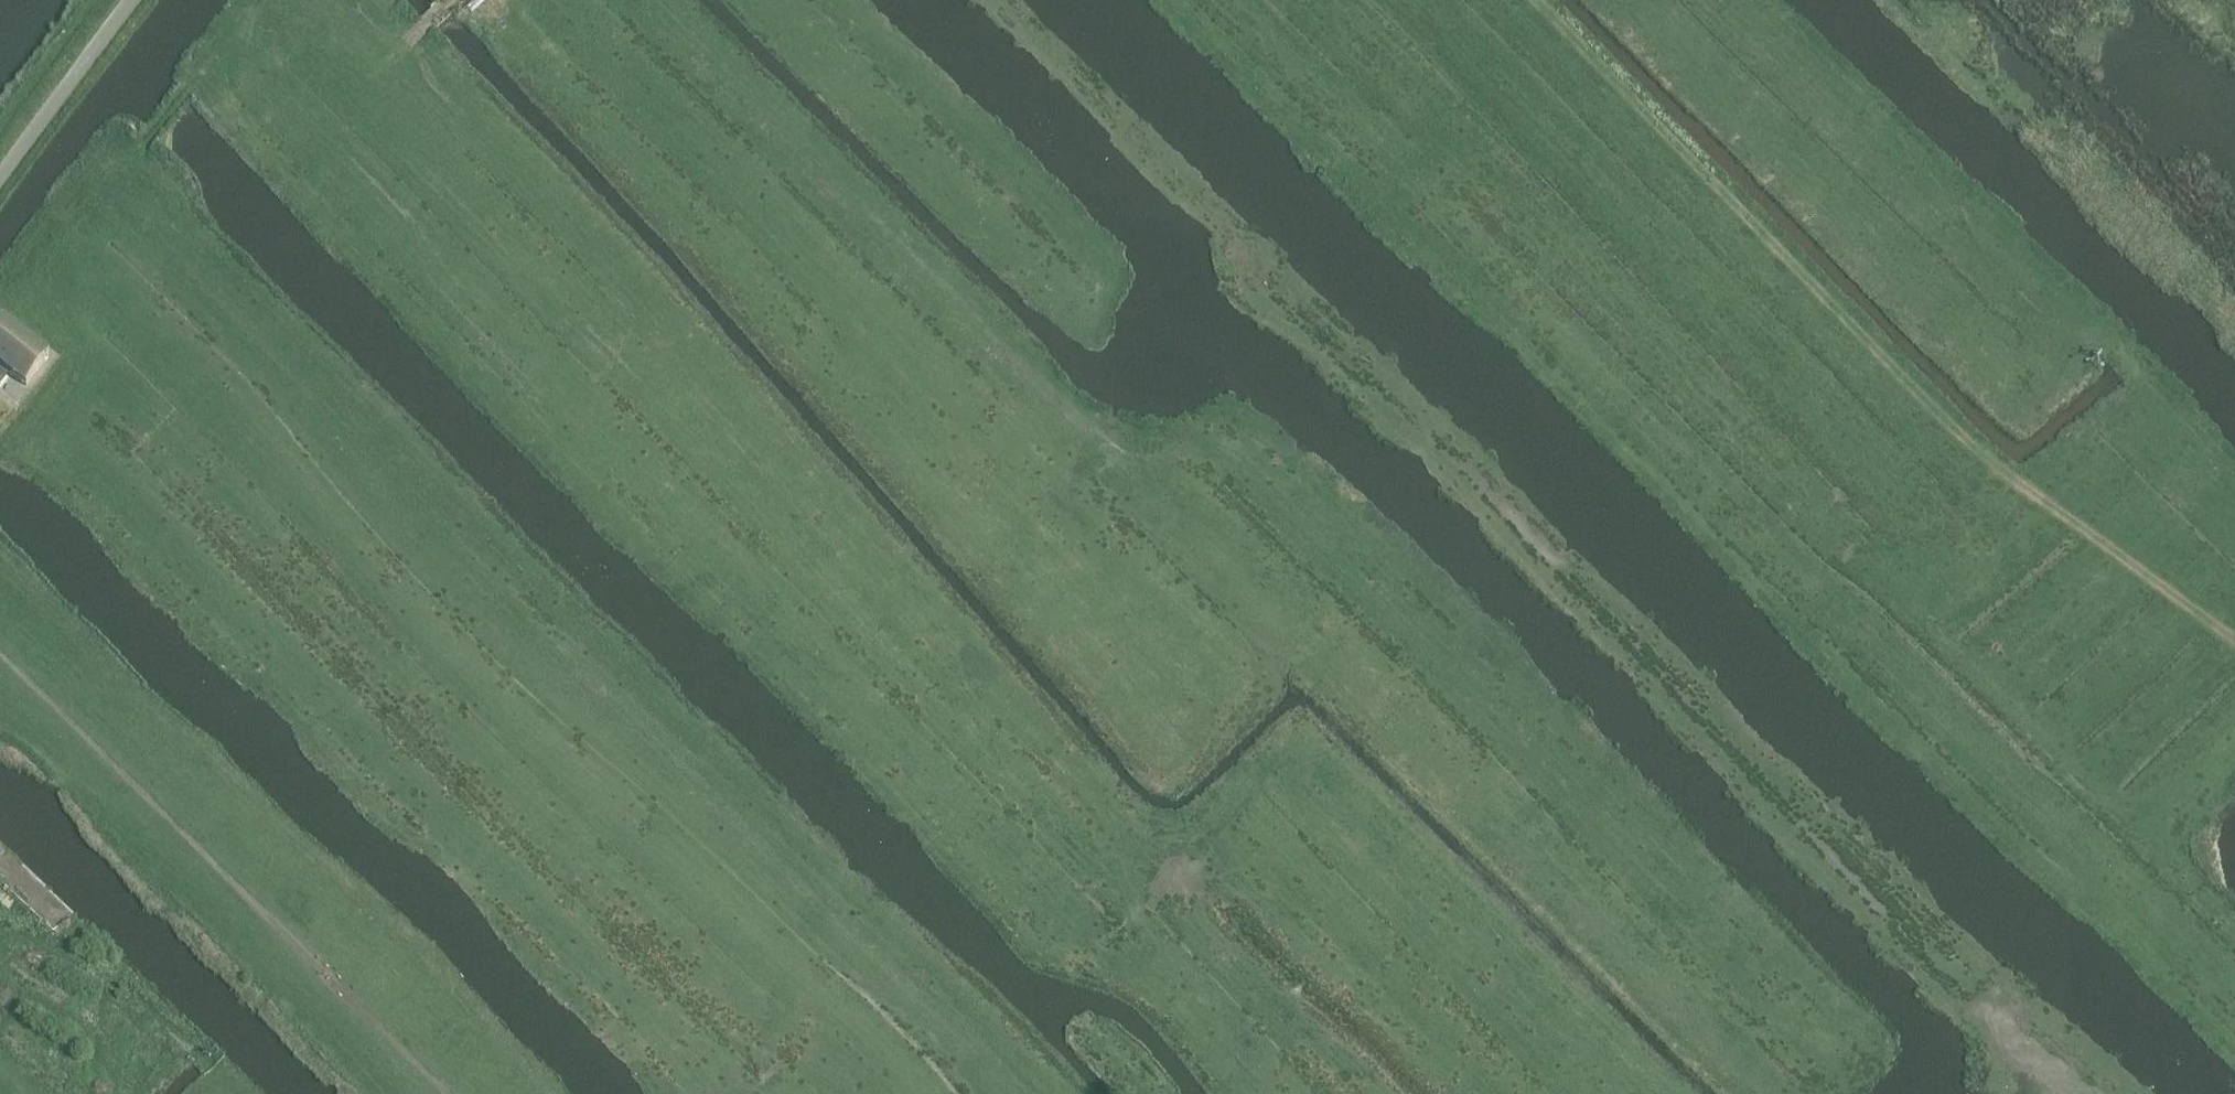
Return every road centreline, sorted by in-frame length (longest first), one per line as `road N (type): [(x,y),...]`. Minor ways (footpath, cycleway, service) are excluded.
road 1 (track): [(2234,645),(2015,490),(1524,0)]
road 2 (tertiary): [(0,184),(137,0)]

